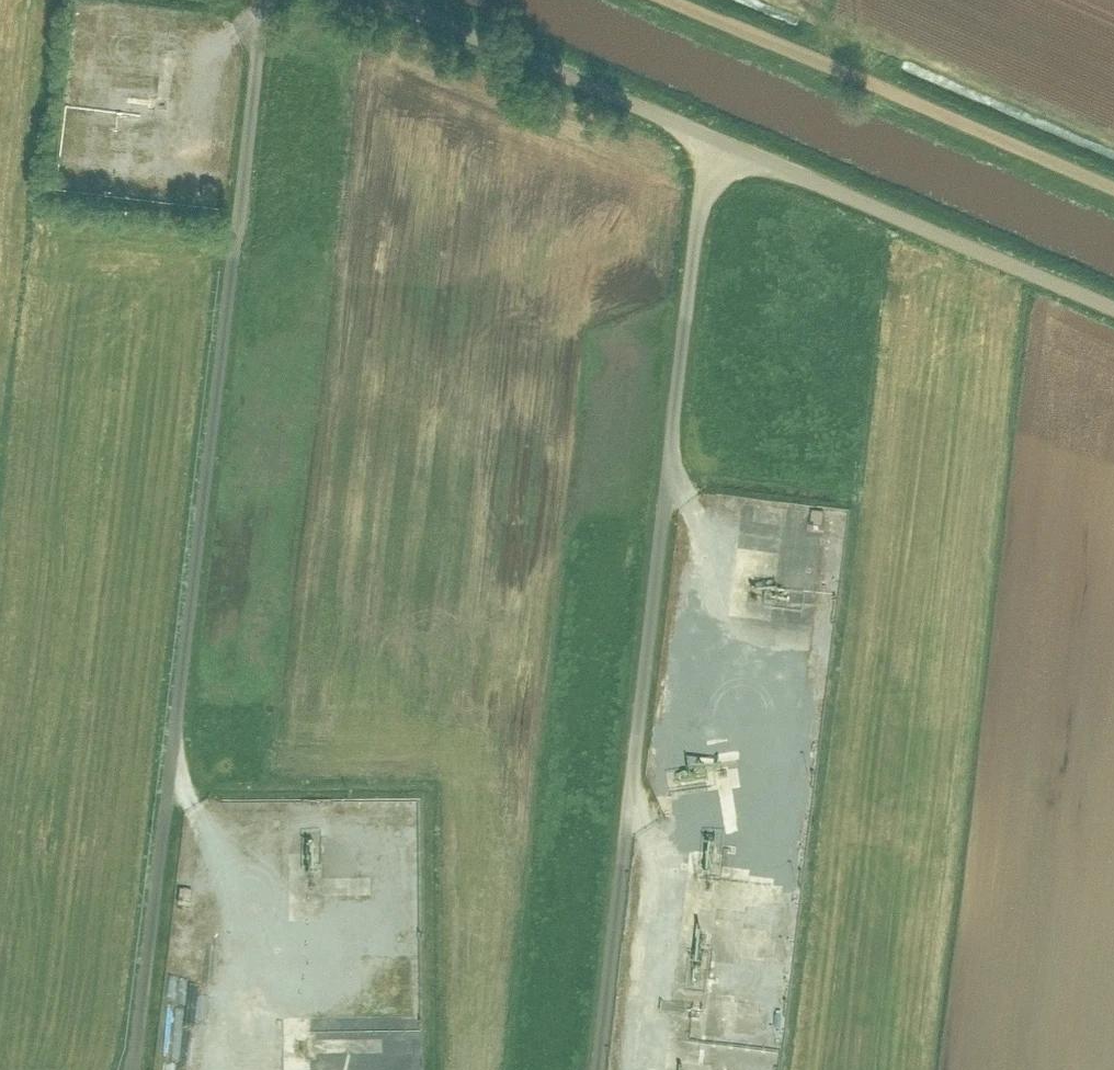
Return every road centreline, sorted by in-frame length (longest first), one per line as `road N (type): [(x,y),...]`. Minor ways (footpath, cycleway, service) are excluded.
road 1 (track): [(264,0),(131,1069)]
road 2 (track): [(708,137),(600,1069)]
road 3 (unclassified): [(1113,185),(672,0)]

